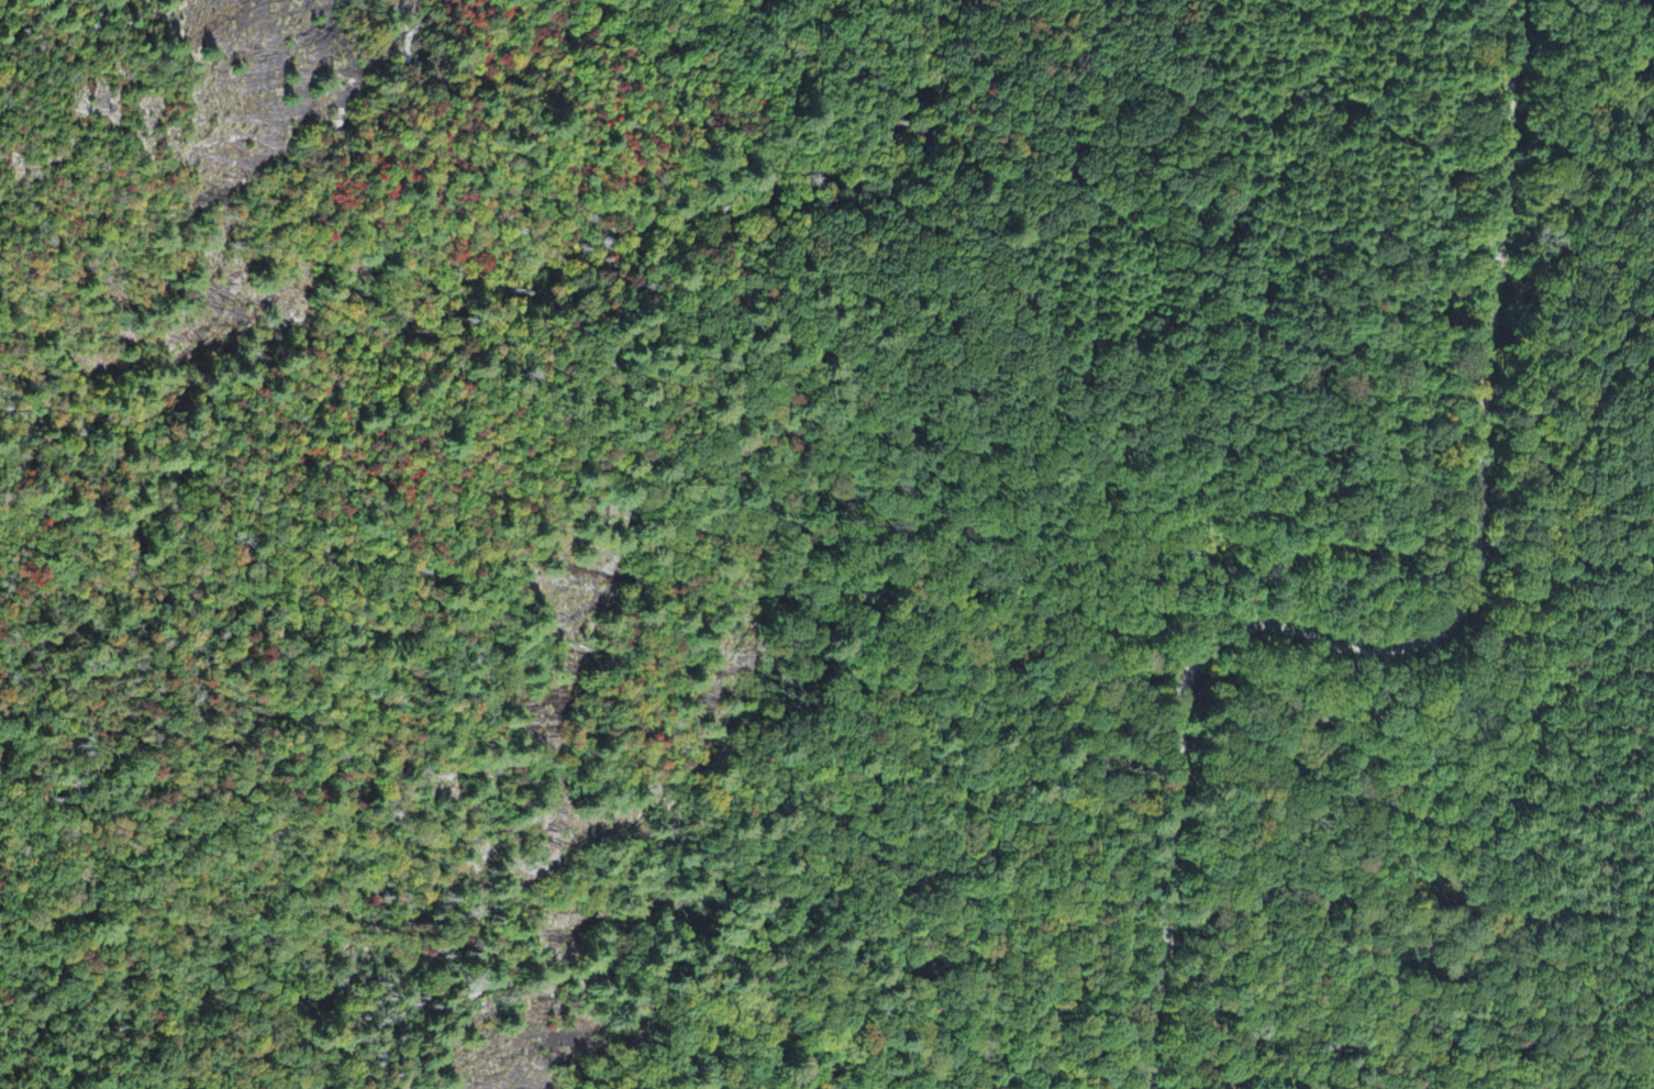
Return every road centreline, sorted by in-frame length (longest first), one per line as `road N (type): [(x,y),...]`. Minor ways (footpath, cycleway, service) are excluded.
road 1 (track): [(1148,1088),(1143,1047),(1162,956),(1179,705),(1196,657),(1240,627),(1291,623),(1397,652),(1455,620),(1476,557),(1513,0)]

